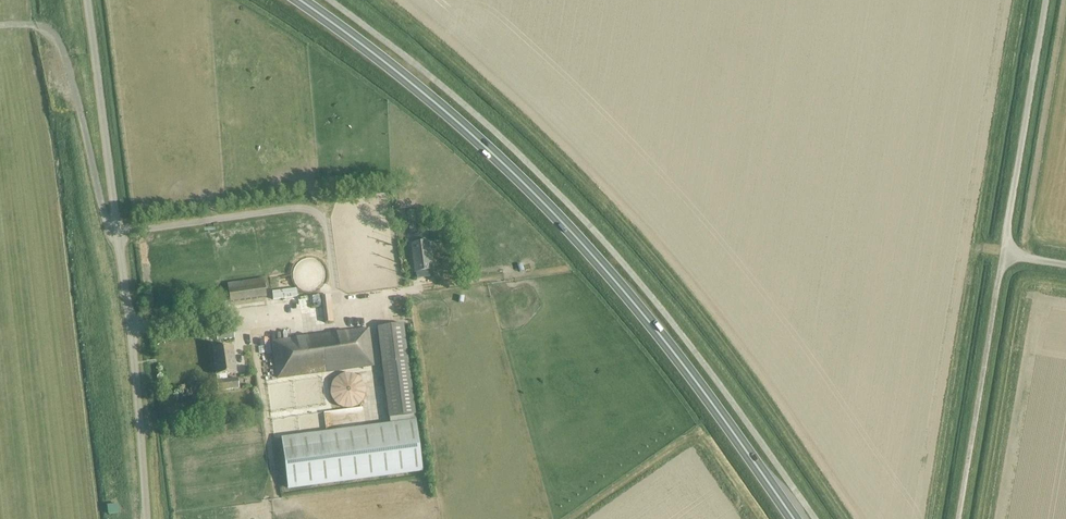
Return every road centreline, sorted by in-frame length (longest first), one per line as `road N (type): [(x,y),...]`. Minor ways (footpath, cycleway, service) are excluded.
road 1 (trunk): [(299,0),(418,89),(572,233),(793,518)]
road 2 (unclassified): [(145,518),(120,229),(88,0)]
road 3 (track): [(121,240),(105,215),(58,40),(43,26),(0,24)]
road 4 (unclassified): [(957,518),(1004,253)]
road 5 (unclassified): [(1004,253),(1046,0)]

